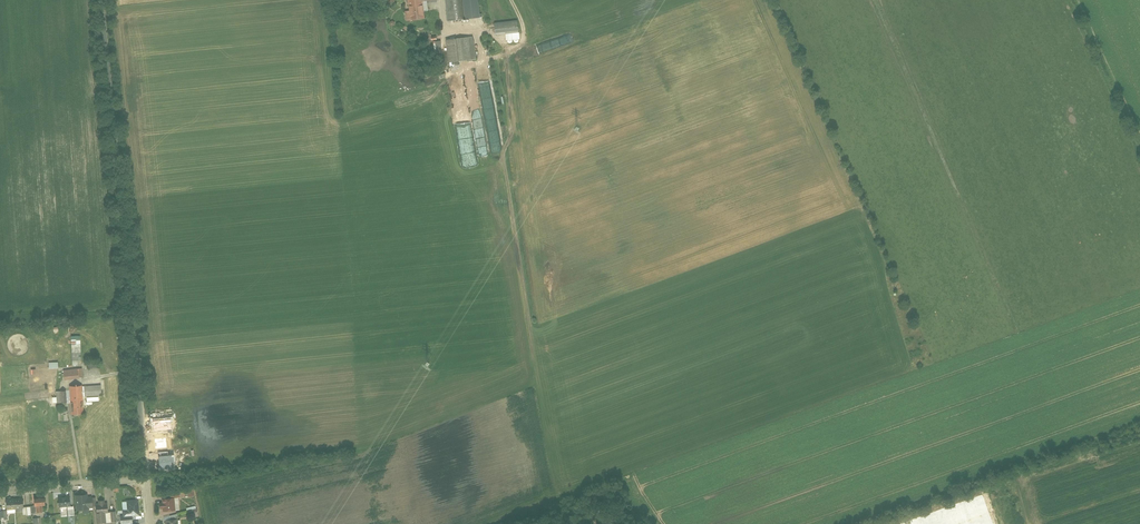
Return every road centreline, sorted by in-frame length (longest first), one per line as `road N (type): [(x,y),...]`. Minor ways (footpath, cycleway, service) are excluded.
road 1 (residential): [(146,478),(103,0)]
road 2 (residential): [(146,478),(0,492)]

